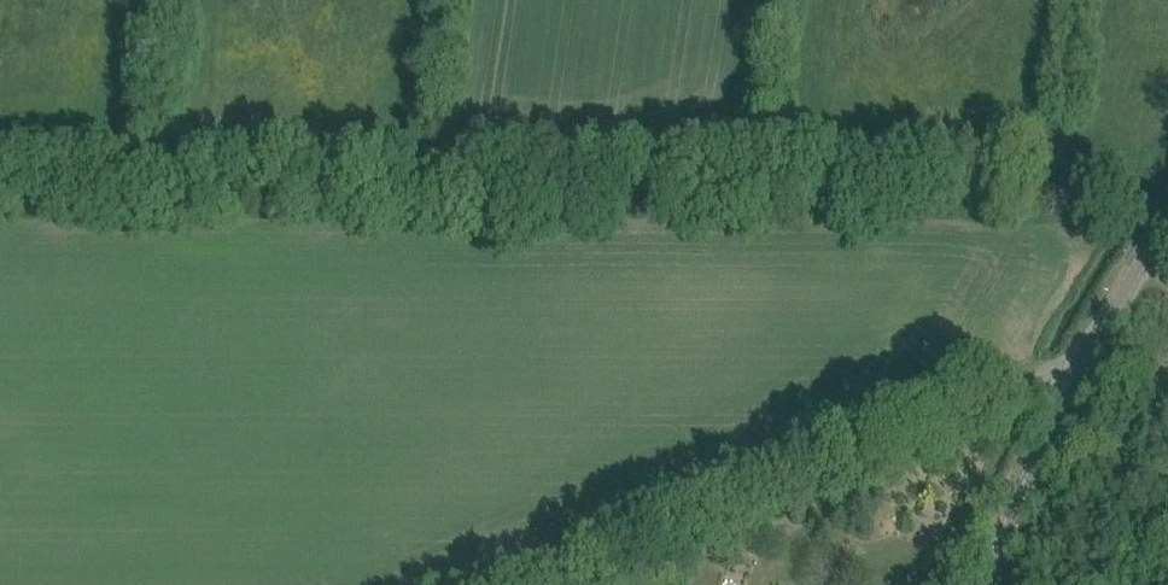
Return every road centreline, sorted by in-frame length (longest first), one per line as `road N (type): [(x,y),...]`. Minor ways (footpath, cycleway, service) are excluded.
road 1 (track): [(1167,212),(1131,200),(0,194)]
road 2 (unclassified): [(1082,373),(1039,373),(504,584)]
road 3 (tertiary): [(983,584),(1082,373)]
road 4 (tertiary): [(1082,373),(1167,221)]

